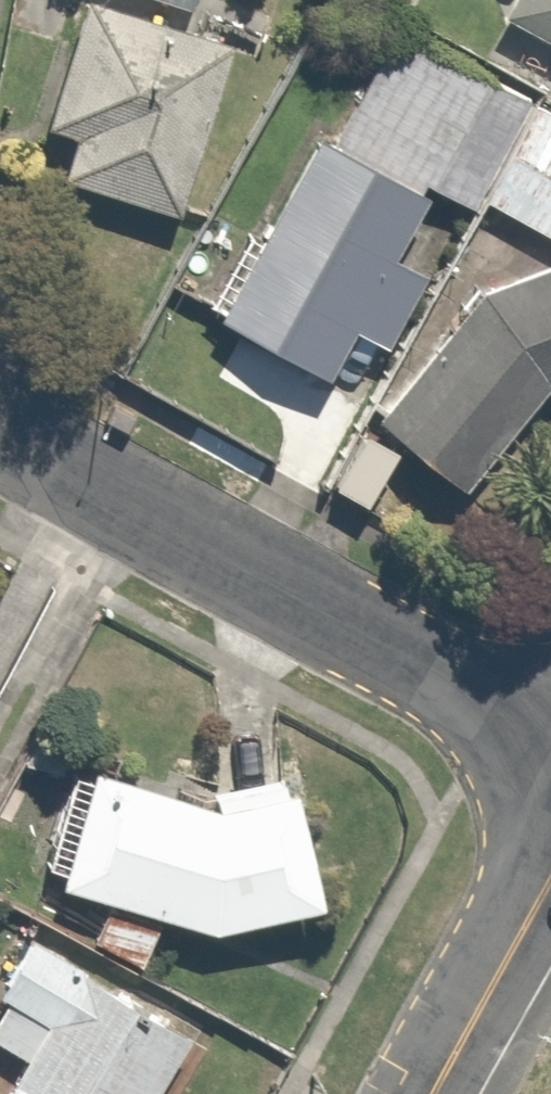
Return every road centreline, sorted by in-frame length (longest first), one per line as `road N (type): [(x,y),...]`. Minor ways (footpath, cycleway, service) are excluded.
road 1 (residential): [(550,741),(124,510),(0,426)]
road 2 (residential): [(550,884),(435,1093)]

